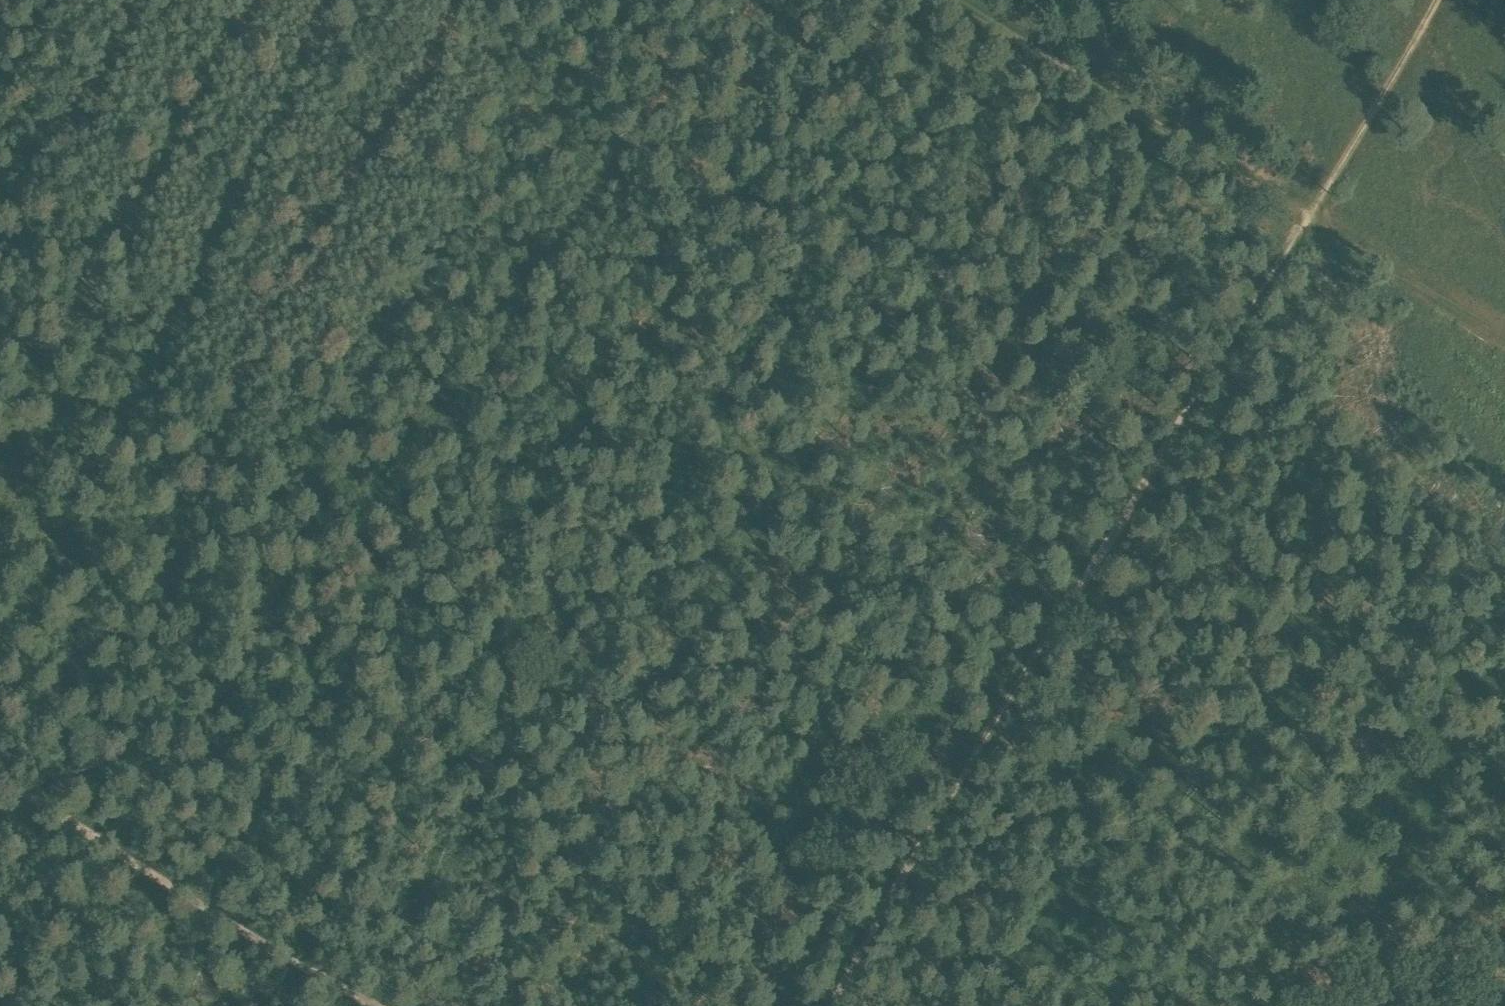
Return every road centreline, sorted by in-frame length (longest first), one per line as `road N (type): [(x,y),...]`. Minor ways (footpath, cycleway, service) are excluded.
road 1 (track): [(831,1005),(1312,215)]
road 2 (track): [(0,782),(374,1005)]
road 3 (track): [(1312,215),(959,0)]
road 4 (track): [(1438,0),(1312,215)]
road 5 (track): [(1504,334),(1312,215)]

